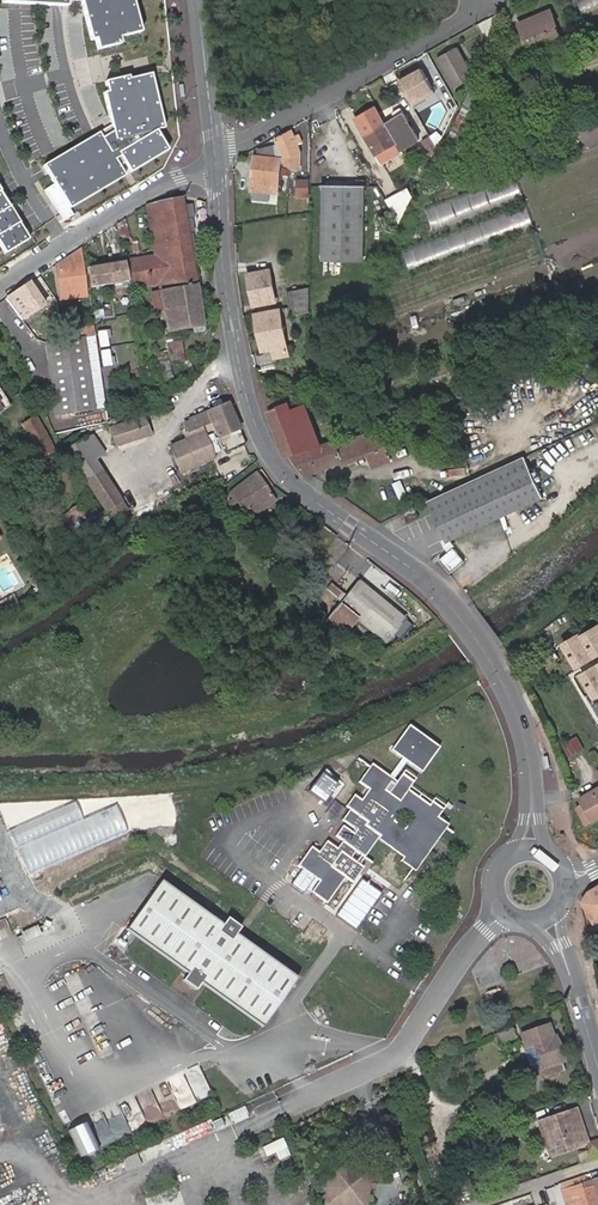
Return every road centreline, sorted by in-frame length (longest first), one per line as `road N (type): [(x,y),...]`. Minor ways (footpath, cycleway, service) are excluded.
road 1 (unclassified): [(216,159),(232,326),(259,433),(296,487),(434,587),(496,670),(531,771),(527,854)]
road 2 (residential): [(503,0),(216,159)]
road 3 (unclassified): [(216,159),(150,190),(0,287)]
road 4 (unclassified): [(197,0),(216,159)]
road 5 (residential): [(597,1064),(546,914)]

